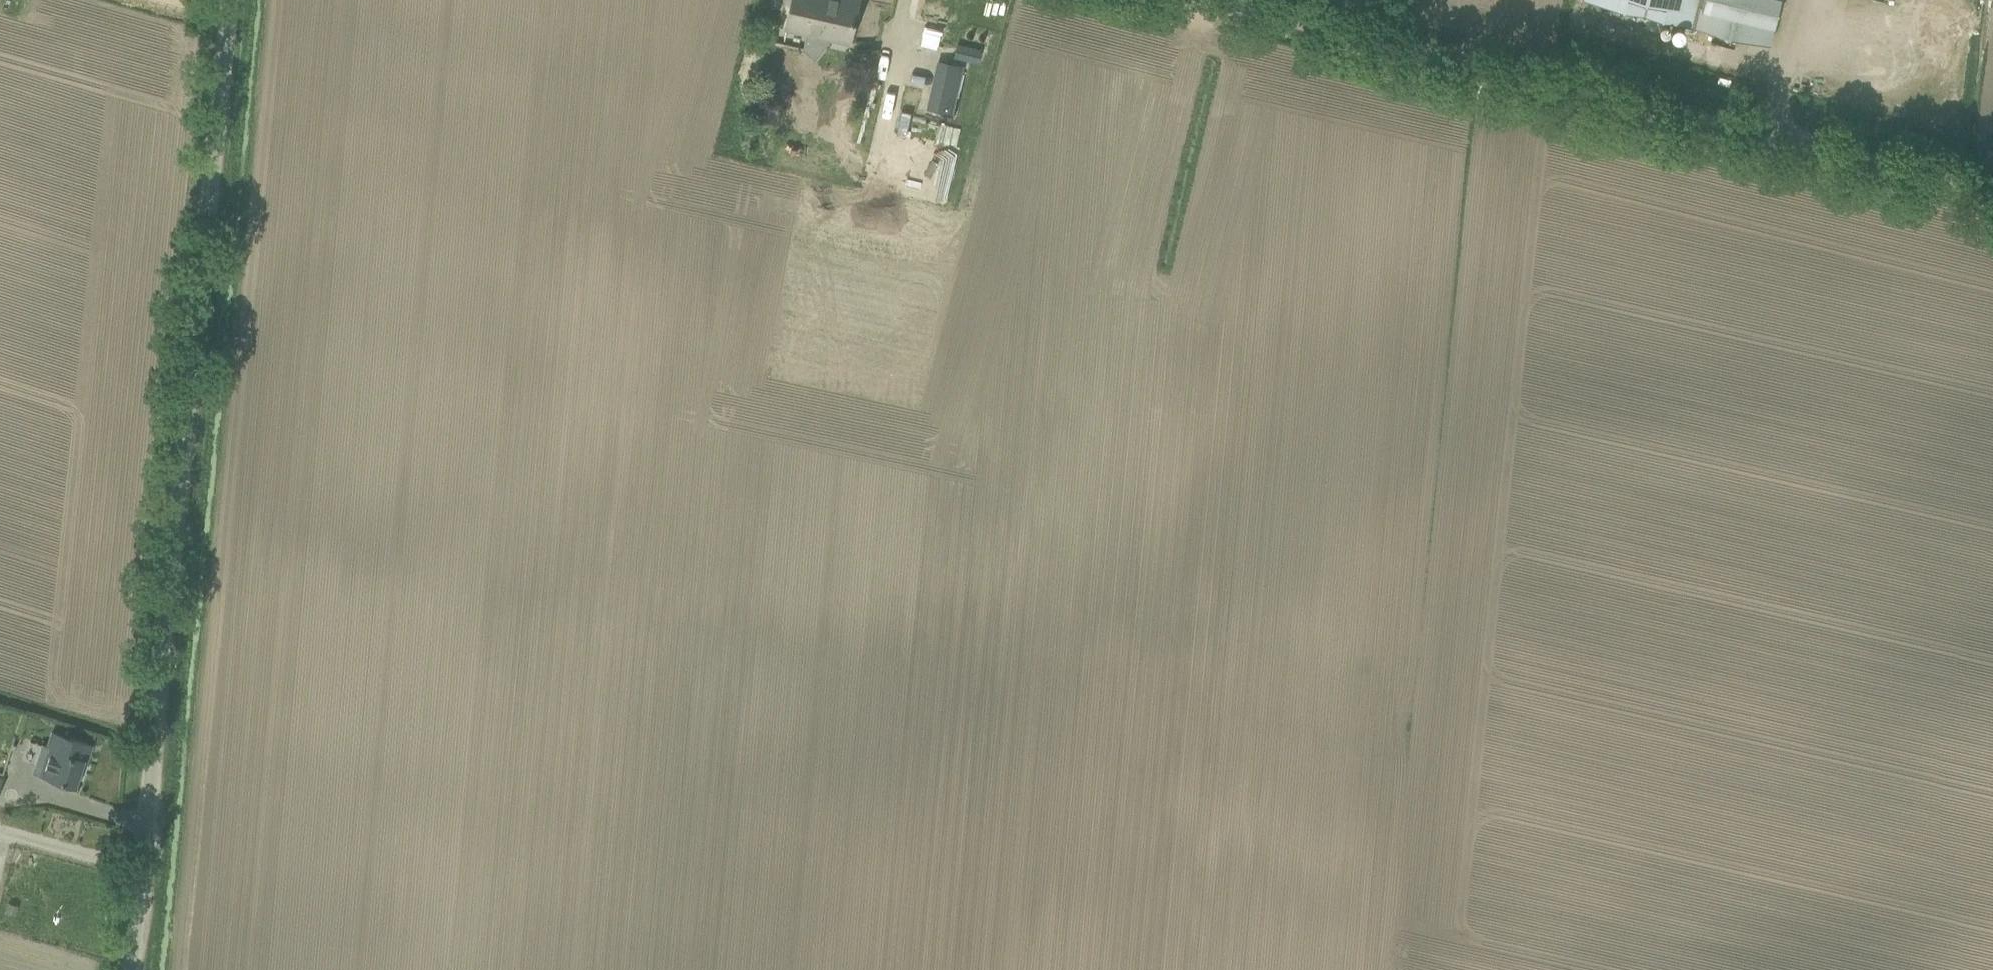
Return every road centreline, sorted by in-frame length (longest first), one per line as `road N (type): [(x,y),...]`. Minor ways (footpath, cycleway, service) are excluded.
road 1 (unclassified): [(132,969),(230,0)]
road 2 (unclassified): [(1992,185),(1221,0)]

